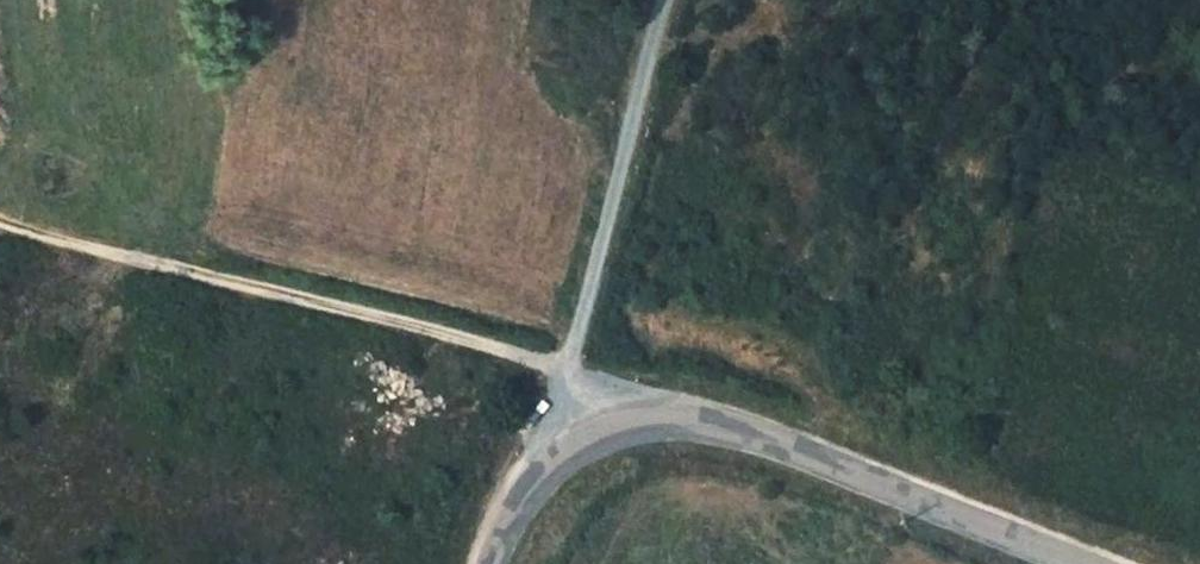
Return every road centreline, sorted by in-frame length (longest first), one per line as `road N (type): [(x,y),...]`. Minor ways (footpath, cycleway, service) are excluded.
road 1 (track): [(569,364),(0,217)]
road 2 (tertiary): [(591,420),(652,409),(717,419),(1089,563)]
road 3 (unclassified): [(591,420),(569,364),(666,0)]
road 4 (tertiary): [(491,563),(541,462),(591,420)]

